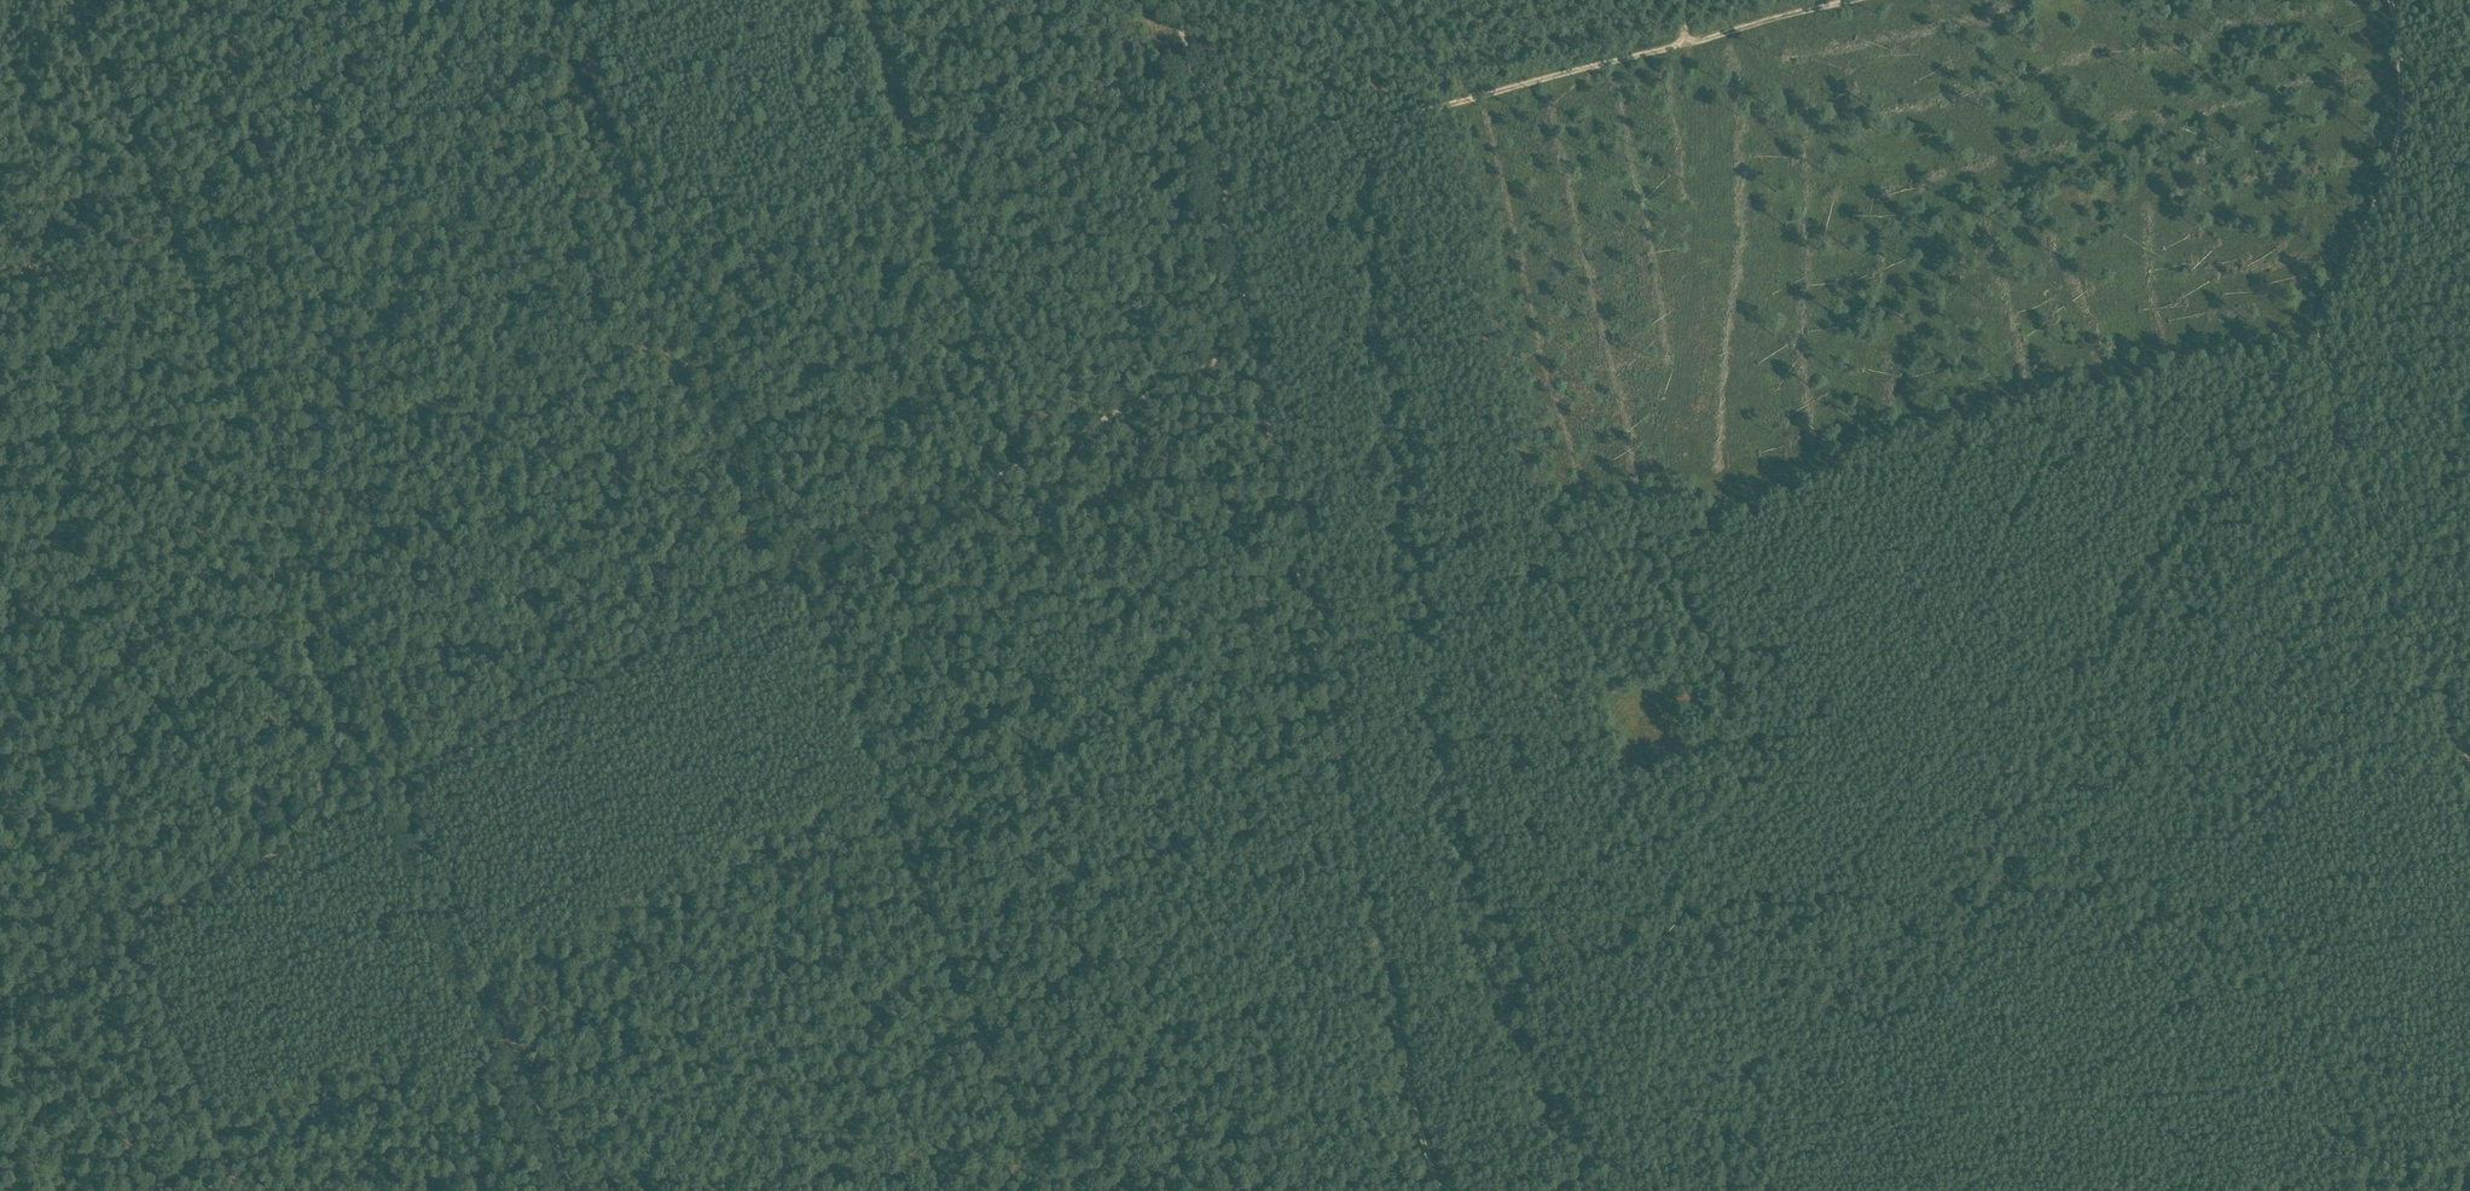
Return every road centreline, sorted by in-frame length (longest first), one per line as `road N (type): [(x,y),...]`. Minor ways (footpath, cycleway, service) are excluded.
road 1 (track): [(1439,1190),(1392,1021),(1175,0)]
road 2 (track): [(1248,340),(405,786)]
road 3 (track): [(0,996),(405,786),(575,1190)]
road 4 (track): [(2387,0),(2400,85),(2396,122),(2365,222),(2318,325),(2377,553),(2469,779)]
road 5 (track): [(1212,170),(1298,111),(1344,115),(1453,102),(1855,0)]
road 6 (track): [(798,578),(1057,1190)]
road 7 (track): [(0,249),(193,0)]
road 8 (track): [(127,931),(238,1190)]

